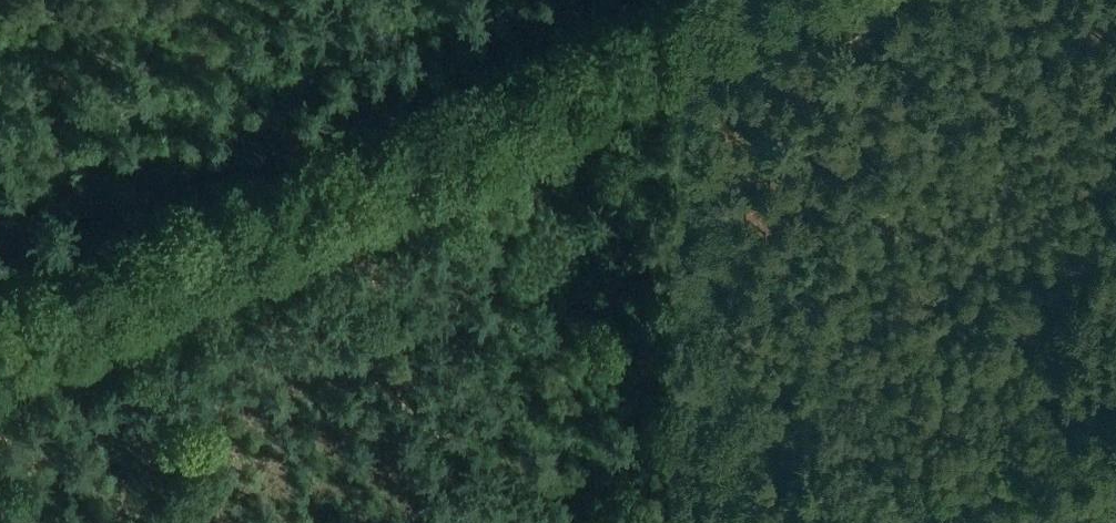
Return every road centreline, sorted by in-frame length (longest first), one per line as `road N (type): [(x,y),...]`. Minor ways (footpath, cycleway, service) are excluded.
road 1 (track): [(0,328),(756,0)]
road 2 (track): [(842,522),(1115,446)]

